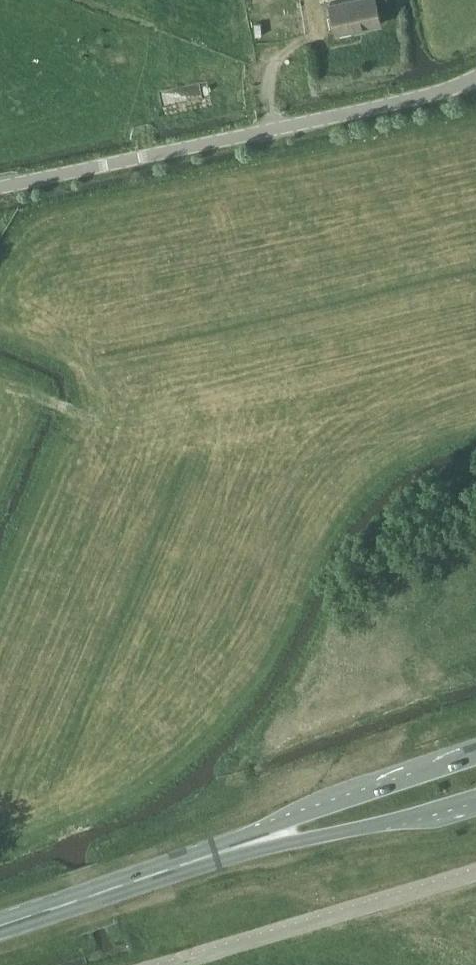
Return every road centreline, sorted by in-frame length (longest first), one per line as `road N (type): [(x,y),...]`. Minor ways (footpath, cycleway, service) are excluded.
road 1 (unclassified): [(0,188),(475,78)]
road 2 (secondary): [(475,757),(294,816),(177,865)]
road 3 (secondary): [(177,865),(475,796)]
road 4 (secondary): [(0,925),(177,865)]

